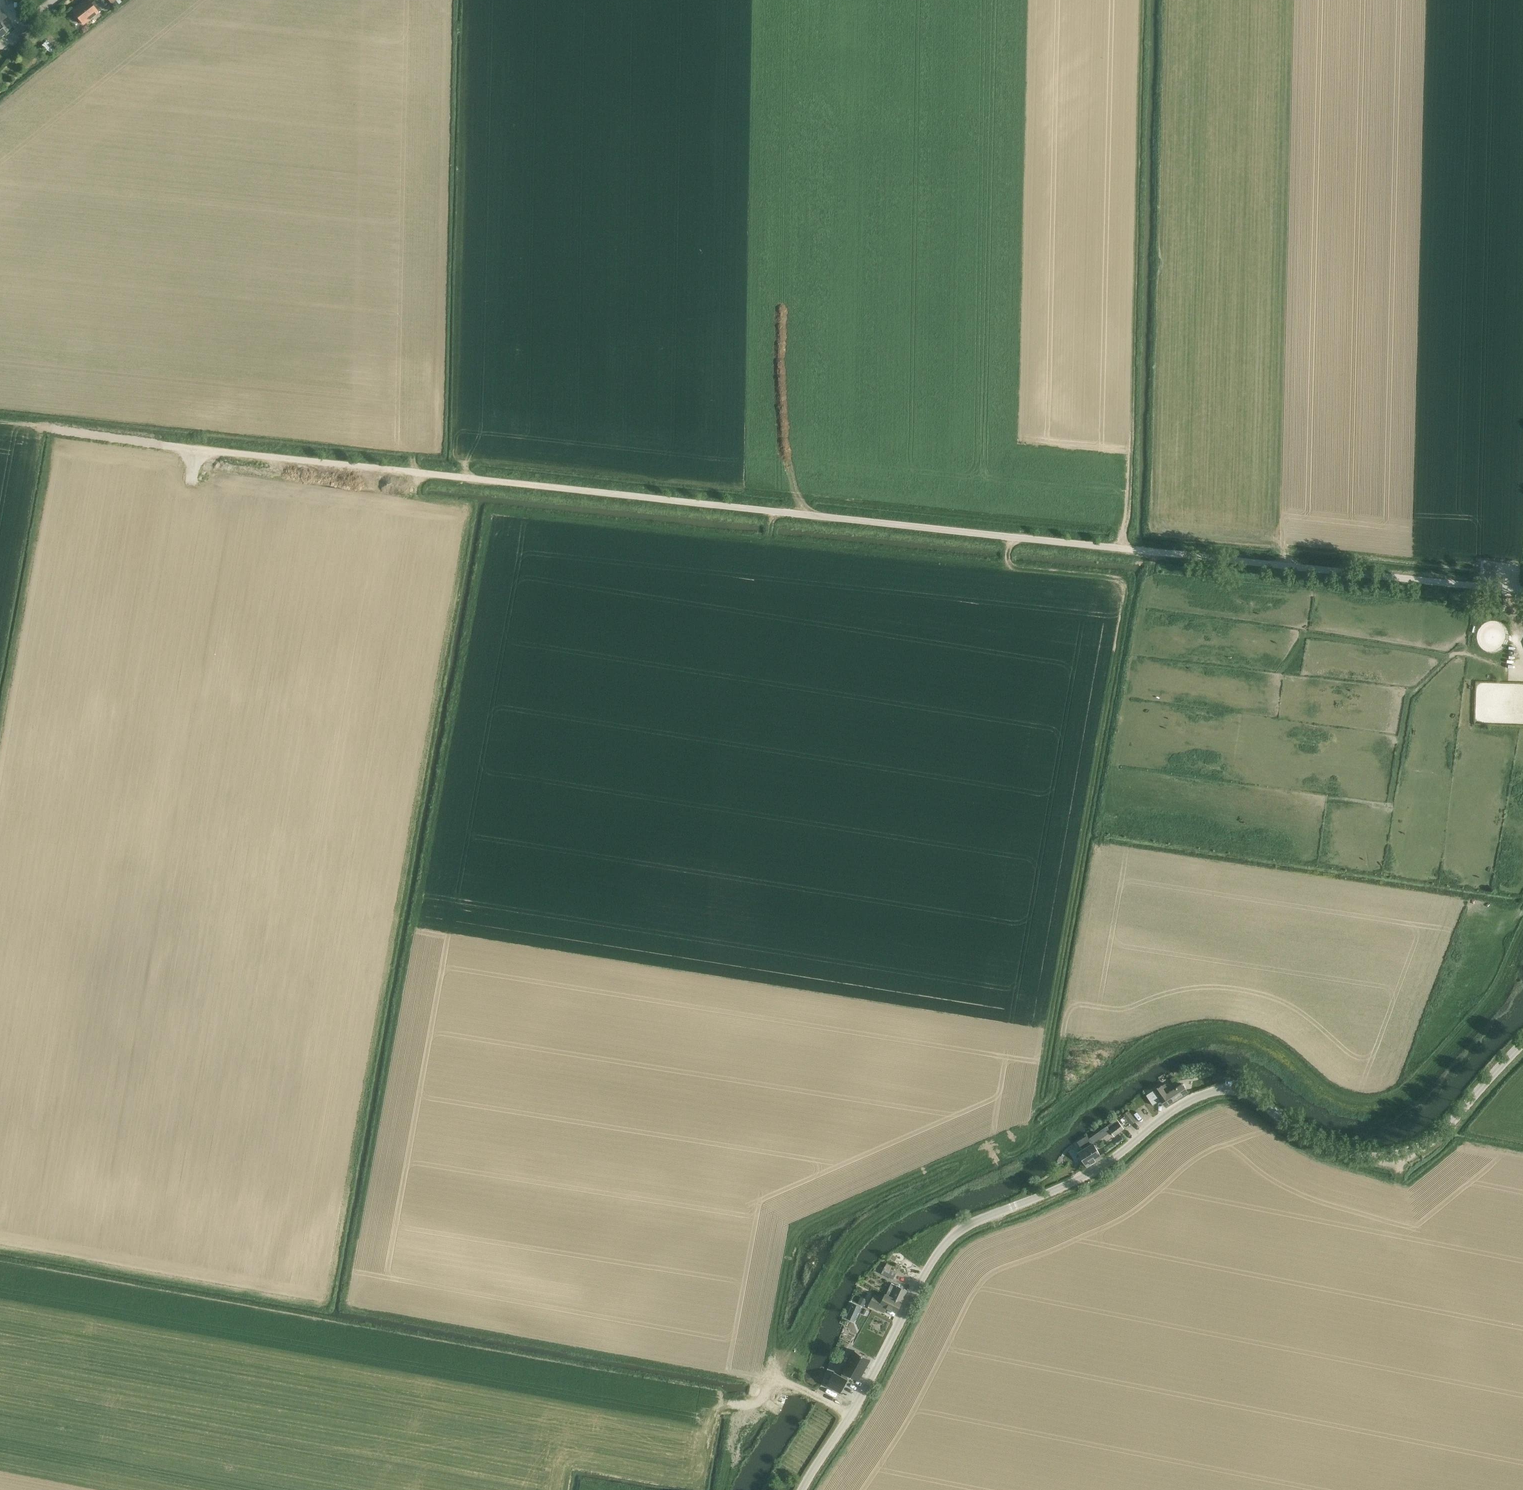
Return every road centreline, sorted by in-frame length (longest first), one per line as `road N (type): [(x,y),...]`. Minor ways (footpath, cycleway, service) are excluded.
road 1 (track): [(0,424),(1070,544)]
road 2 (unclassified): [(805,1489),(861,1406),(924,1276),(953,1239),(982,1219),(1090,1176),(1207,1092),(1252,1096),(1307,1137),(1345,1152),(1393,1157),(1419,1148),(1522,1043)]
road 3 (unclassified): [(1070,544),(1522,605)]

